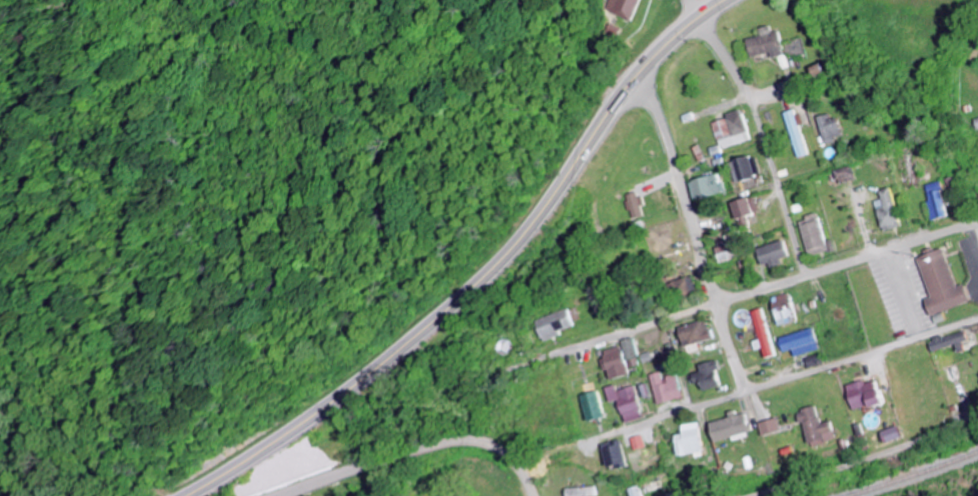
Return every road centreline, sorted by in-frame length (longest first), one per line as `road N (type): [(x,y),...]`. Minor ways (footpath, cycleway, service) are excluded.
road 1 (secondary): [(193,495),(326,412),(449,314),(519,242),(635,79),(726,0)]
road 2 (residential): [(977,322),(635,426)]
road 3 (residential): [(528,495),(505,456),(468,440),(287,495)]
road 4 (residential): [(715,304),(977,226)]
road 5 (residential): [(749,495),(977,417)]
road 6 (residential): [(635,79),(661,122),(715,304)]
road 7 (residential): [(750,108),(807,275)]
road 8 (residential): [(573,348),(715,304)]
road 9 (residential): [(825,72),(750,108),(692,119)]

